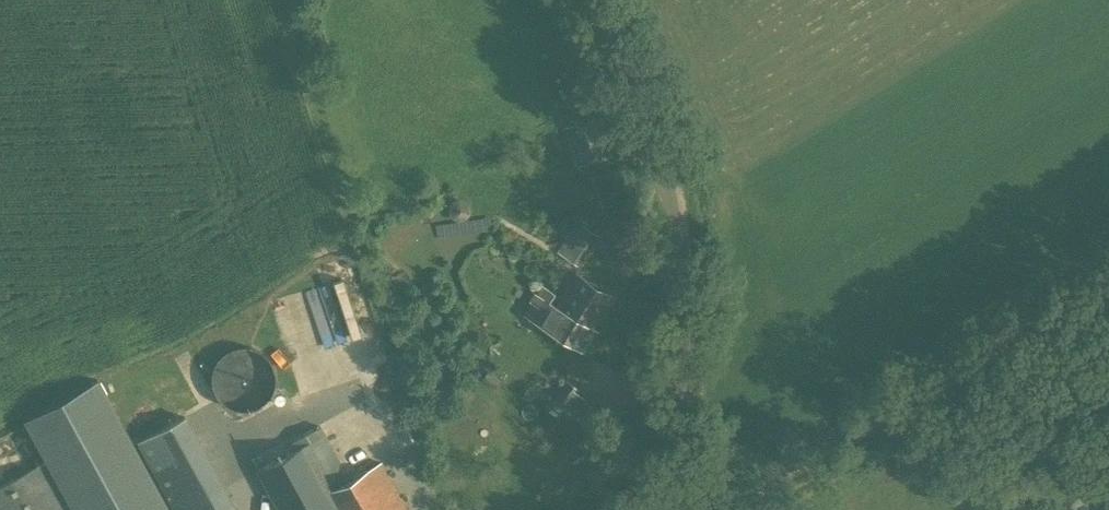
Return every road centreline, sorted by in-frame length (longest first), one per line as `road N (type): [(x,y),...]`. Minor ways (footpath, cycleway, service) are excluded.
road 1 (unclassified): [(669,509),(683,292),(677,241),(660,150),(597,0)]
road 2 (tertiary): [(714,509),(917,395),(1108,304)]

